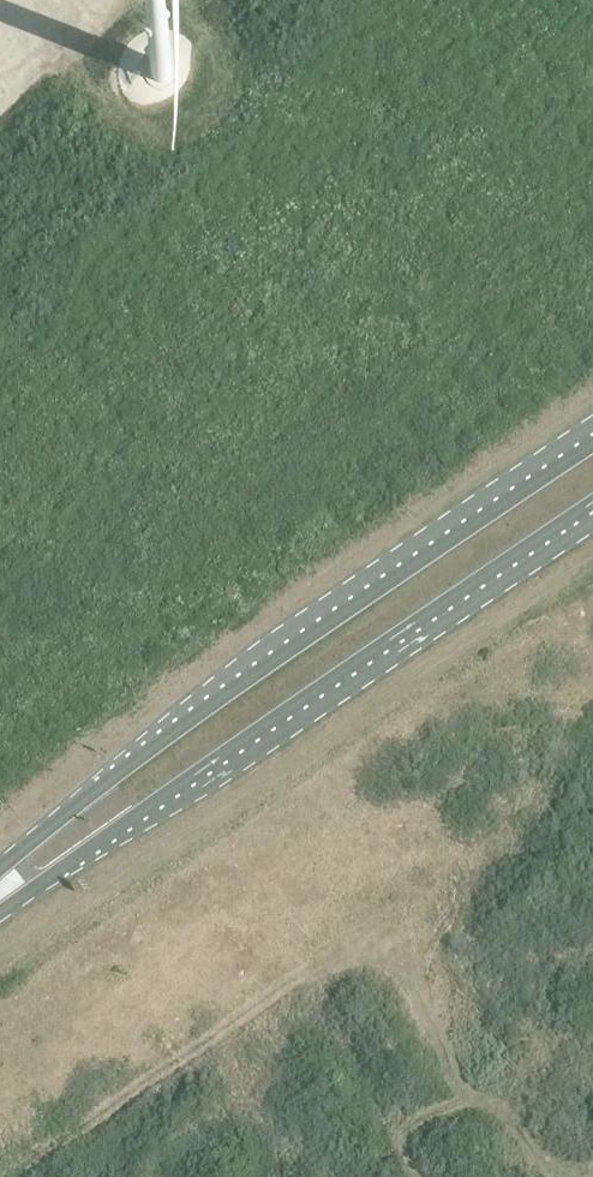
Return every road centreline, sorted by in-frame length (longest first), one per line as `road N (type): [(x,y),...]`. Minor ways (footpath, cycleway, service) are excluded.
road 1 (primary): [(592,438),(211,704),(0,872)]
road 2 (primary): [(0,902),(66,865),(582,511)]

